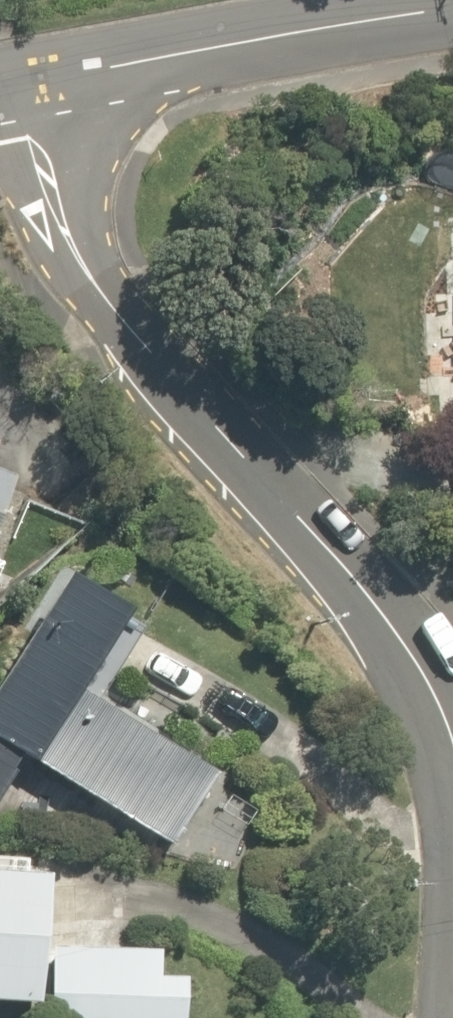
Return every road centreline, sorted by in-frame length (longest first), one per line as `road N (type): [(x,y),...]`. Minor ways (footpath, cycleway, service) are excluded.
road 1 (residential): [(452,739),(415,654),(114,310),(71,223),(44,93)]
road 2 (residential): [(452,9),(255,39),(44,93)]

